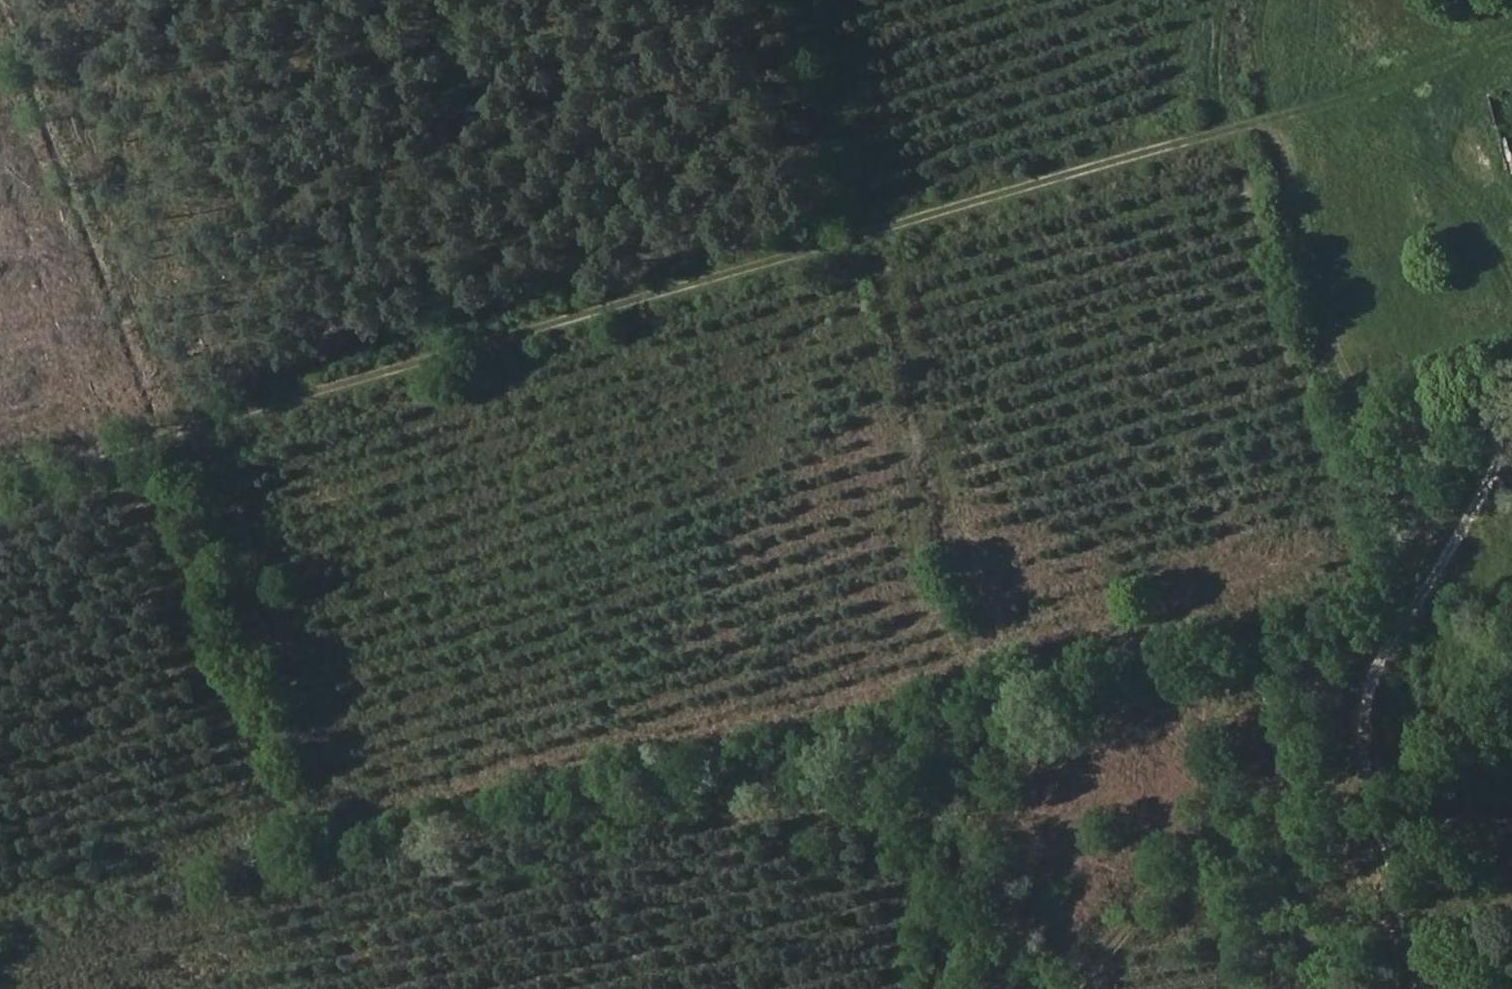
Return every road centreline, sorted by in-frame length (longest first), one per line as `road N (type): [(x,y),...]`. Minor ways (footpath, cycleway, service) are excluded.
road 1 (track): [(0,485),(1511,43)]
road 2 (track): [(1511,471),(1391,661),(1371,736),(1429,988)]

